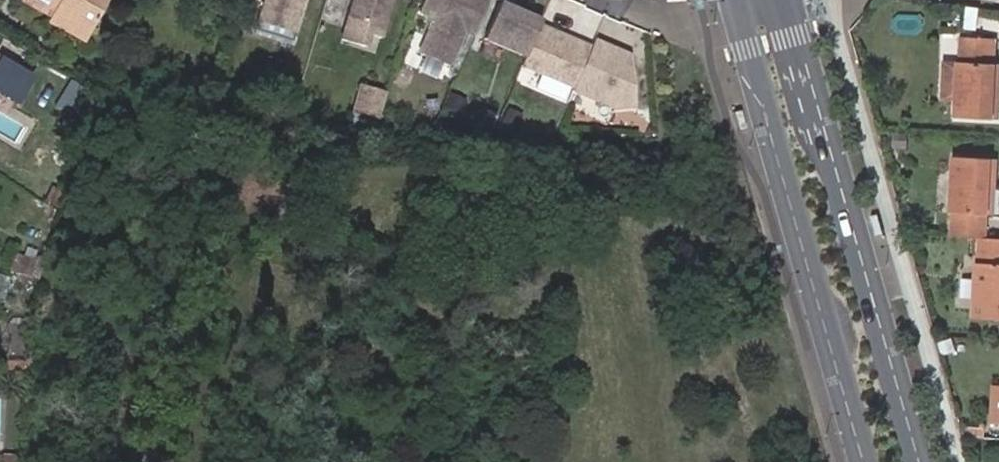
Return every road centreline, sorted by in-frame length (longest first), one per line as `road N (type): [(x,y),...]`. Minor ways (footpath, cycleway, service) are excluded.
road 1 (tertiary): [(917,461),(780,0)]
road 2 (tertiary): [(738,0),(864,461)]

